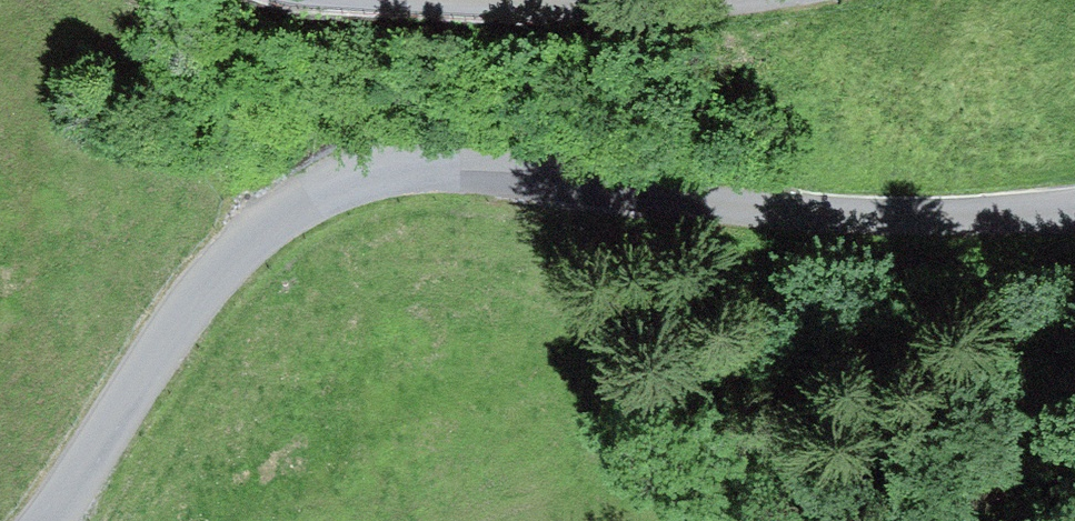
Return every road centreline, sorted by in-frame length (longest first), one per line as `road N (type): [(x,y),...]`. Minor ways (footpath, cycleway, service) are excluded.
road 1 (residential): [(41,520),(308,201),(396,166),(480,166),(568,182),(1074,223)]
road 2 (unclassified): [(402,0),(593,0)]

